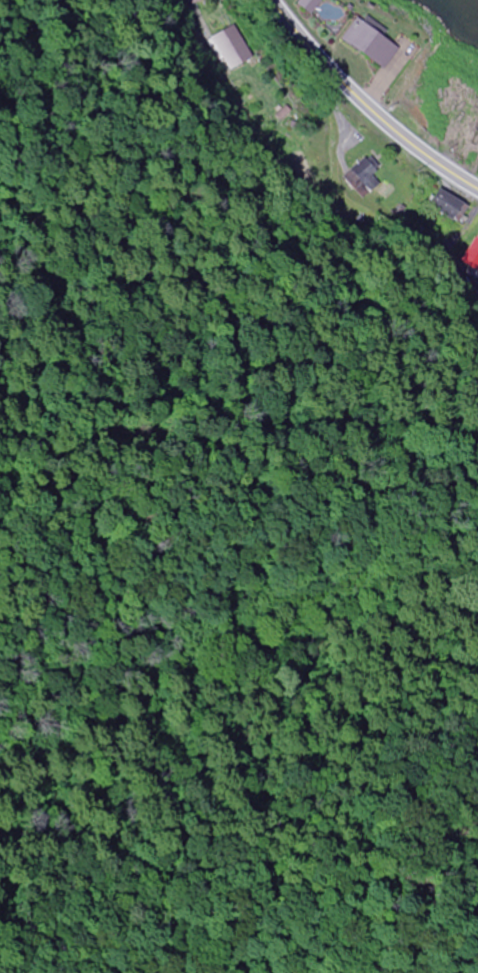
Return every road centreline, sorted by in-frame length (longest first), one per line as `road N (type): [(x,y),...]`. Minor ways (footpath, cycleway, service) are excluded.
road 1 (trunk): [(477,187),(367,105),(273,0)]

